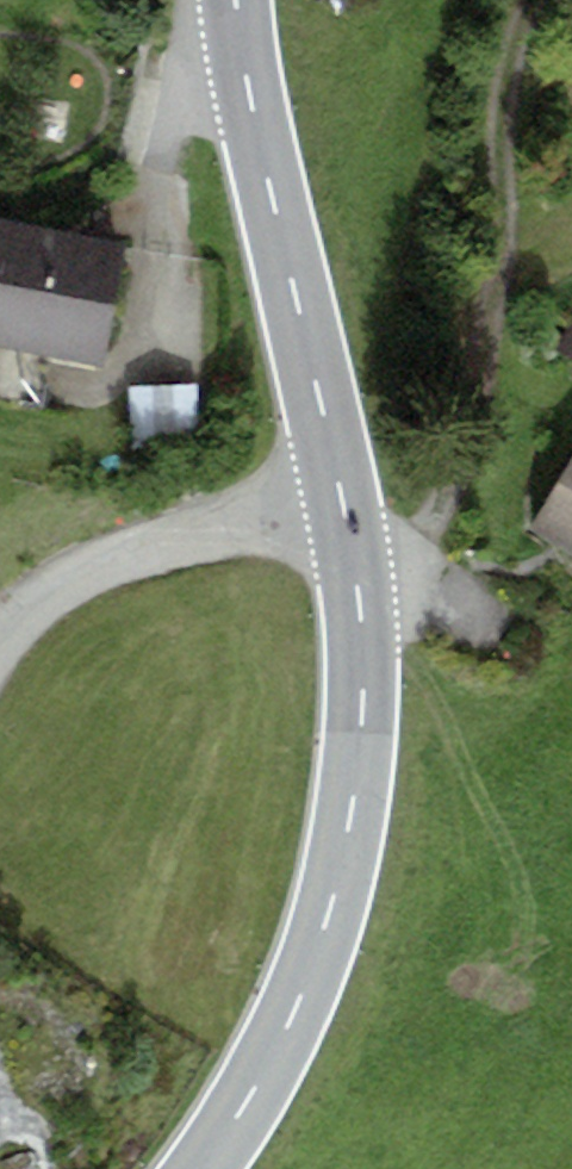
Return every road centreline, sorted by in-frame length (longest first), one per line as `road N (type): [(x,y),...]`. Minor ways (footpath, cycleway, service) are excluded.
road 1 (secondary): [(202,1168),(256,1089),(300,996),(325,933),(356,798),(364,690),(344,504)]
road 2 (track): [(356,597),(409,556),(443,508),(470,434),(501,284),(507,78),(530,0)]
road 3 (secondary): [(344,504),(237,42),(235,0)]
road 4 (residential): [(344,504),(133,552),(89,574),(0,653)]

